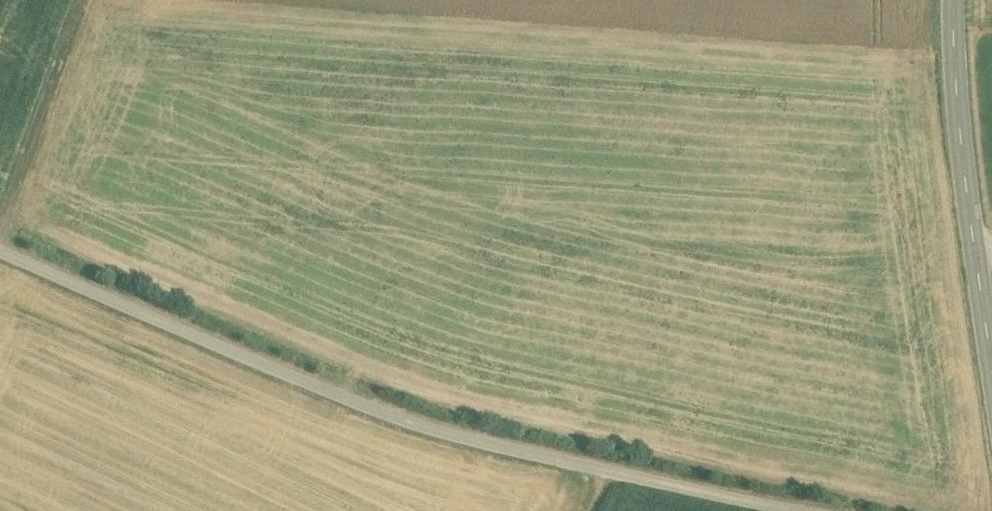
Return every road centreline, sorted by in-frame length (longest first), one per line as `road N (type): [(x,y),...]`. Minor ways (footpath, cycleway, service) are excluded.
road 1 (track): [(0,250),(405,422),(807,510)]
road 2 (secondary): [(991,367),(960,131),(953,0)]
road 3 (track): [(0,232),(83,0)]

